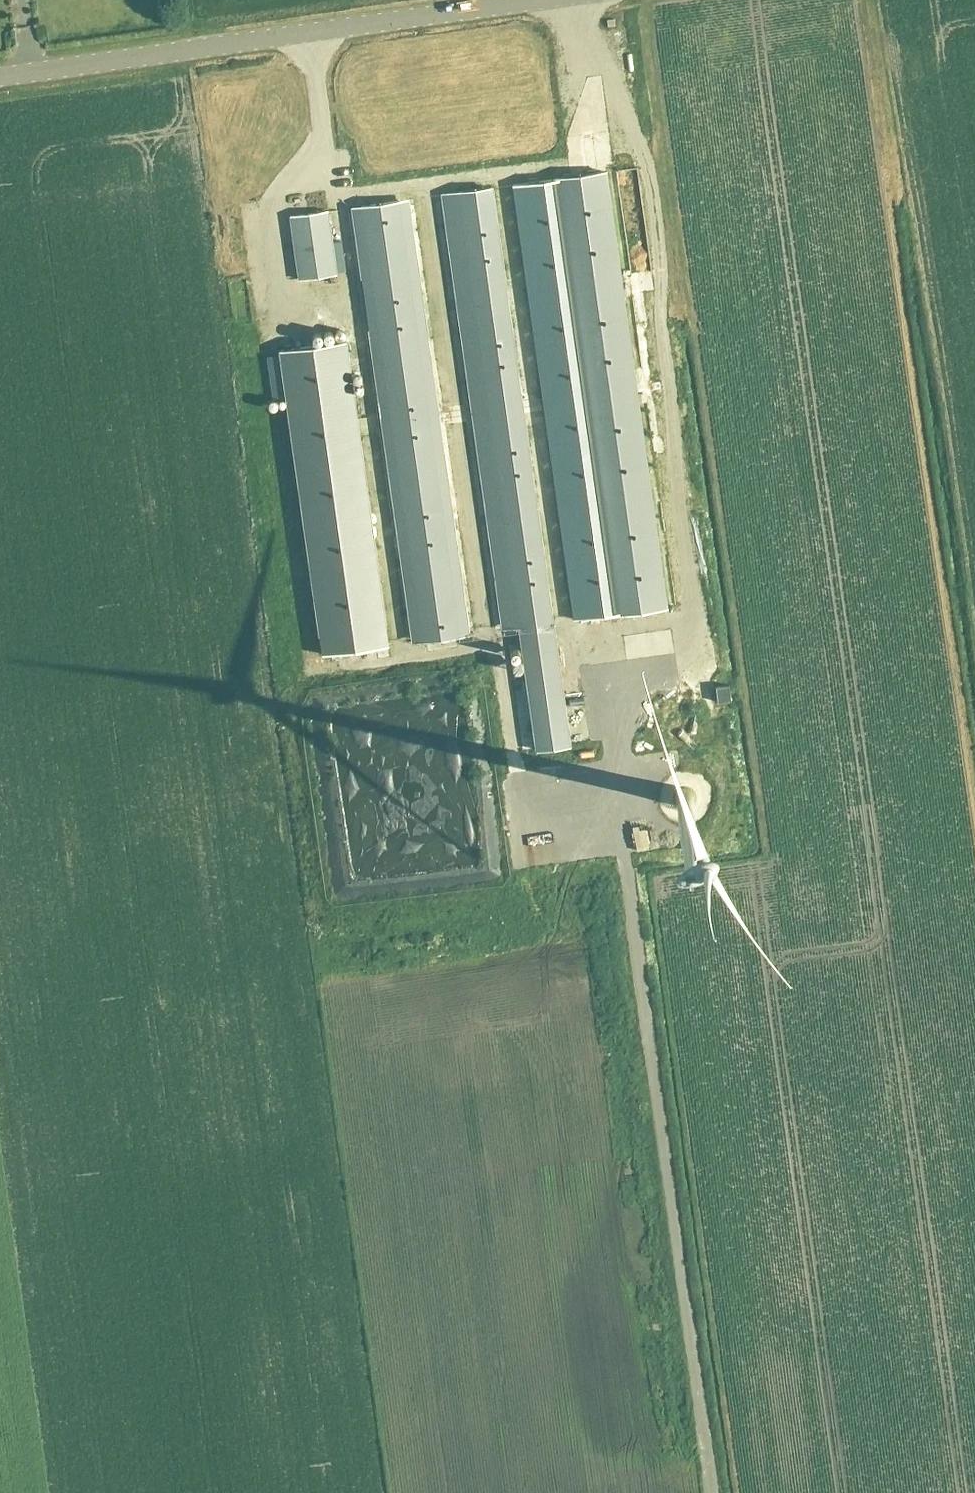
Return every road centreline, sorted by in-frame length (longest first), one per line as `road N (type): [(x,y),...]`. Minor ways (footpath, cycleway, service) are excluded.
road 1 (unclassified): [(0,78),(556,0)]

